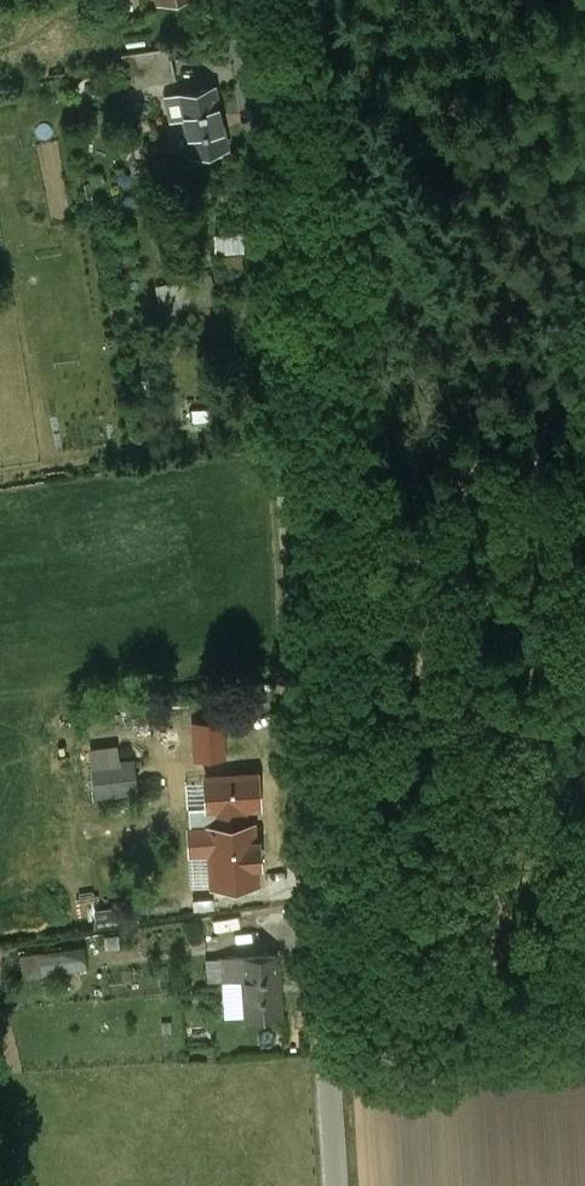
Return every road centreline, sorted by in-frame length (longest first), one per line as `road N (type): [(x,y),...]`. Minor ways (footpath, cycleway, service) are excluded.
road 1 (unclassified): [(241,0),(269,166),(336,1185)]
road 2 (track): [(325,1020),(584,985)]

